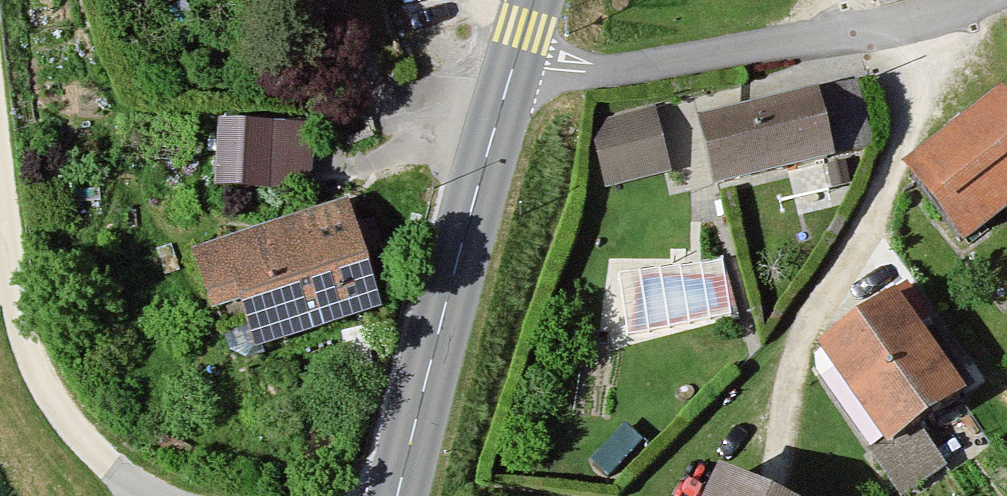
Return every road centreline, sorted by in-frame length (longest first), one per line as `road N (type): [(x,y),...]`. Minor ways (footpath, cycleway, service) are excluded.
road 1 (residential): [(980,0),(952,14),(596,72),(514,65)]
road 2 (tertiary): [(401,495),(514,65)]
road 3 (residential): [(155,495),(109,469),(61,415),(28,360),(0,158)]

